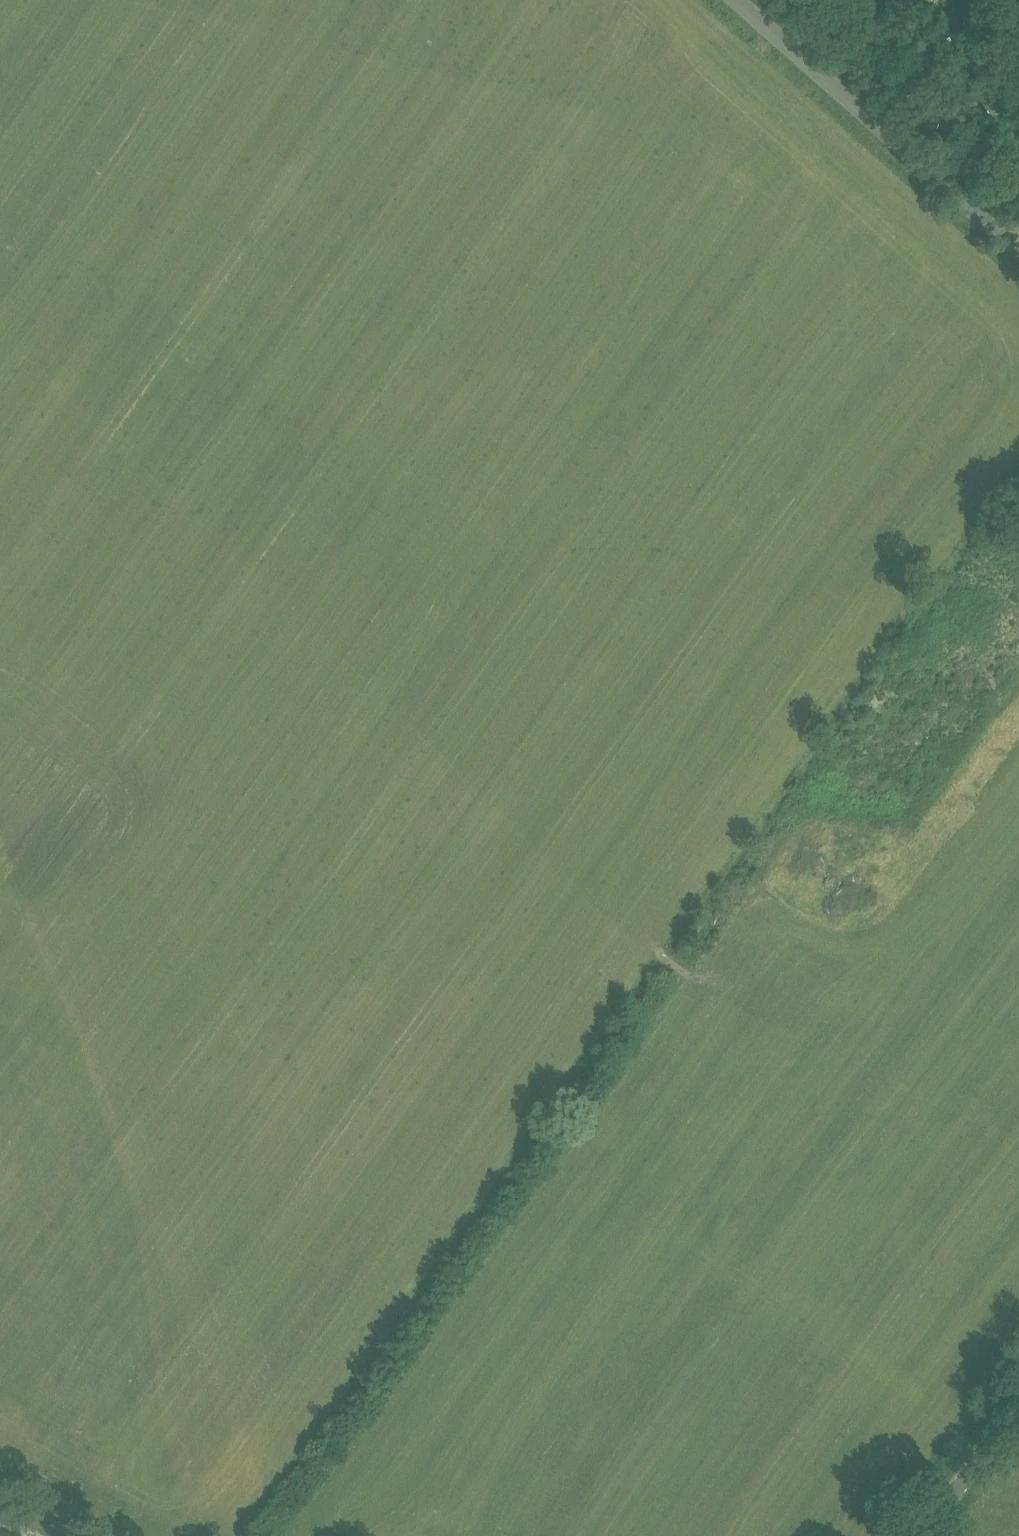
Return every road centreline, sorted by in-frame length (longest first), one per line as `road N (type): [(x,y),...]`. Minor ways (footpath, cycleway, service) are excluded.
road 1 (unclassified): [(1018,250),(735,0)]
road 2 (unclassified): [(922,1535),(1018,1406)]

